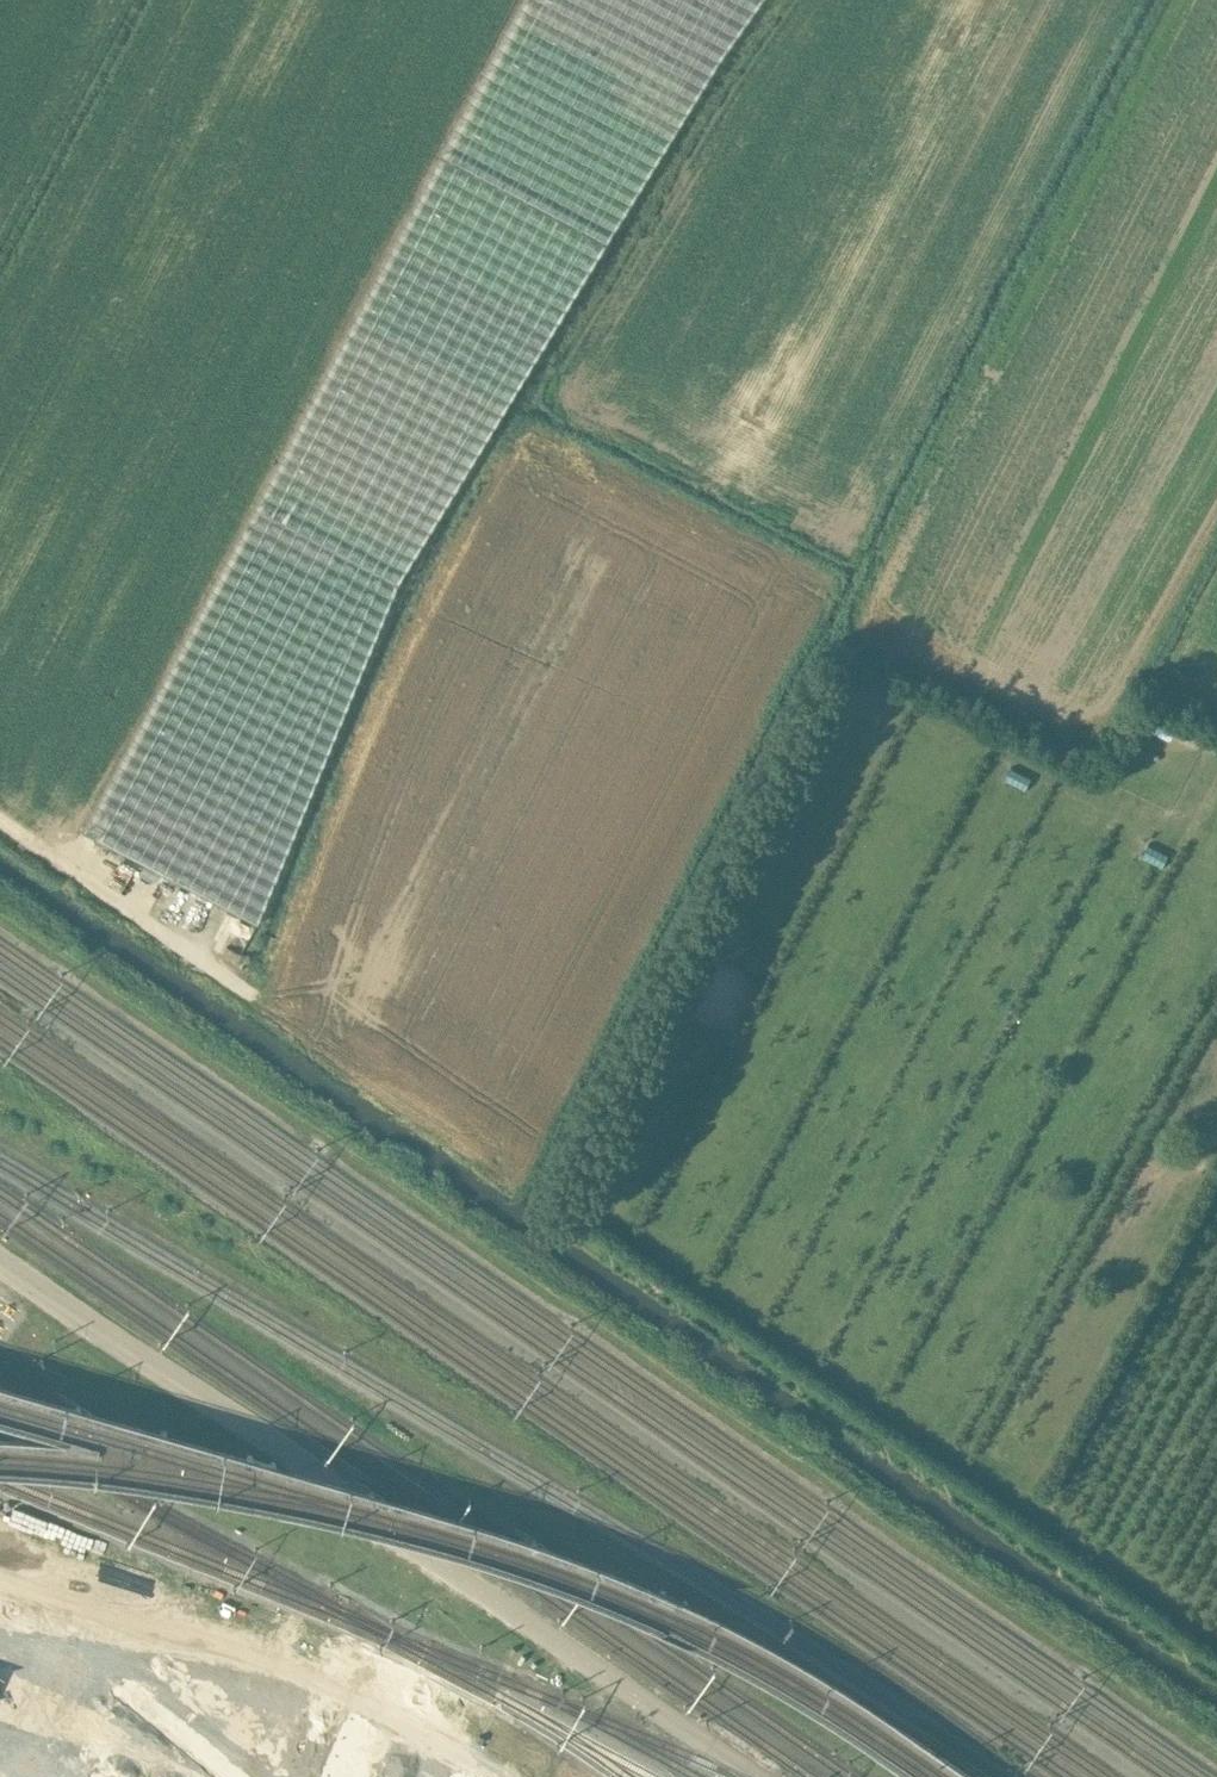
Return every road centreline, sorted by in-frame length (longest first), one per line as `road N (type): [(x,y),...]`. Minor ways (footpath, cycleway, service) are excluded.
road 1 (unclassified): [(251,995),(0,822)]

